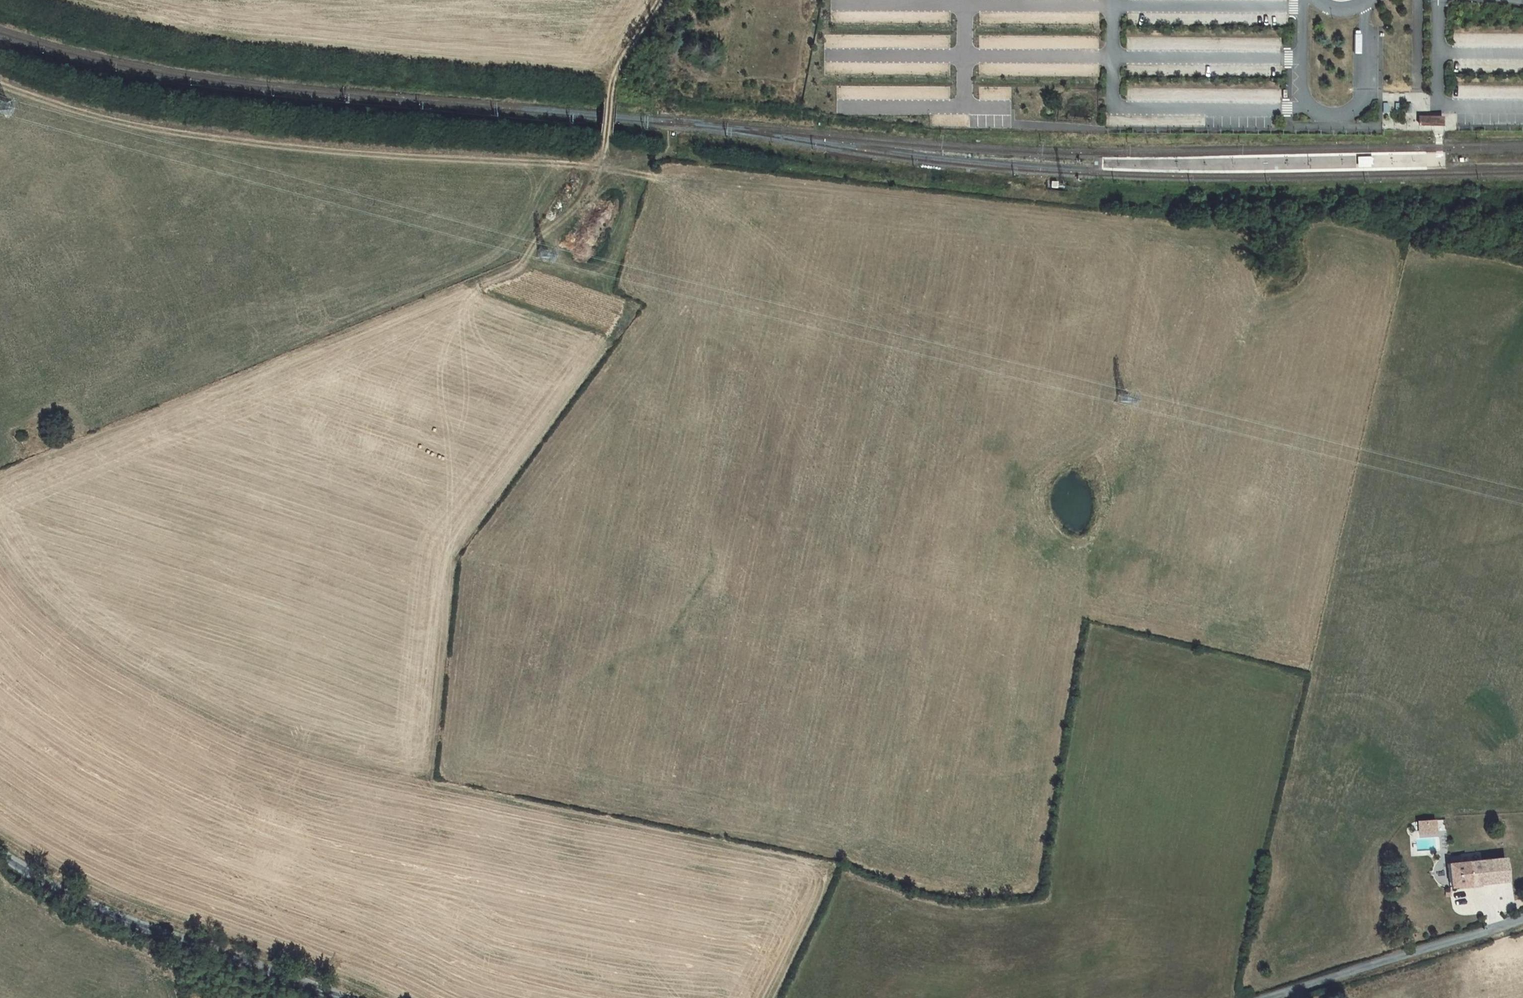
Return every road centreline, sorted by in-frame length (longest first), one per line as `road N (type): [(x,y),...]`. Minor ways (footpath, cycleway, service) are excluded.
road 1 (track): [(0,85),(153,128),(308,149),(636,173),(666,151)]
road 2 (unclassified): [(348,997),(91,906),(0,856)]
road 3 (unclassified): [(1273,997),(1522,920)]
road 4 (track): [(659,0),(611,84),(600,168)]

